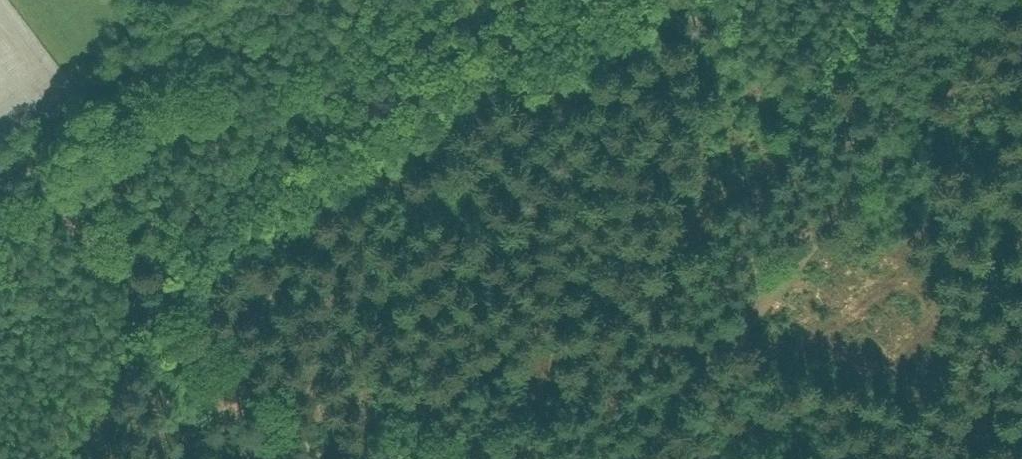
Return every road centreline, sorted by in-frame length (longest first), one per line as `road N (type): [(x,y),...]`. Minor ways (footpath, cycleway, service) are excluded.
road 1 (track): [(0,191),(239,0)]
road 2 (track): [(198,458),(228,412),(259,399),(335,458)]

